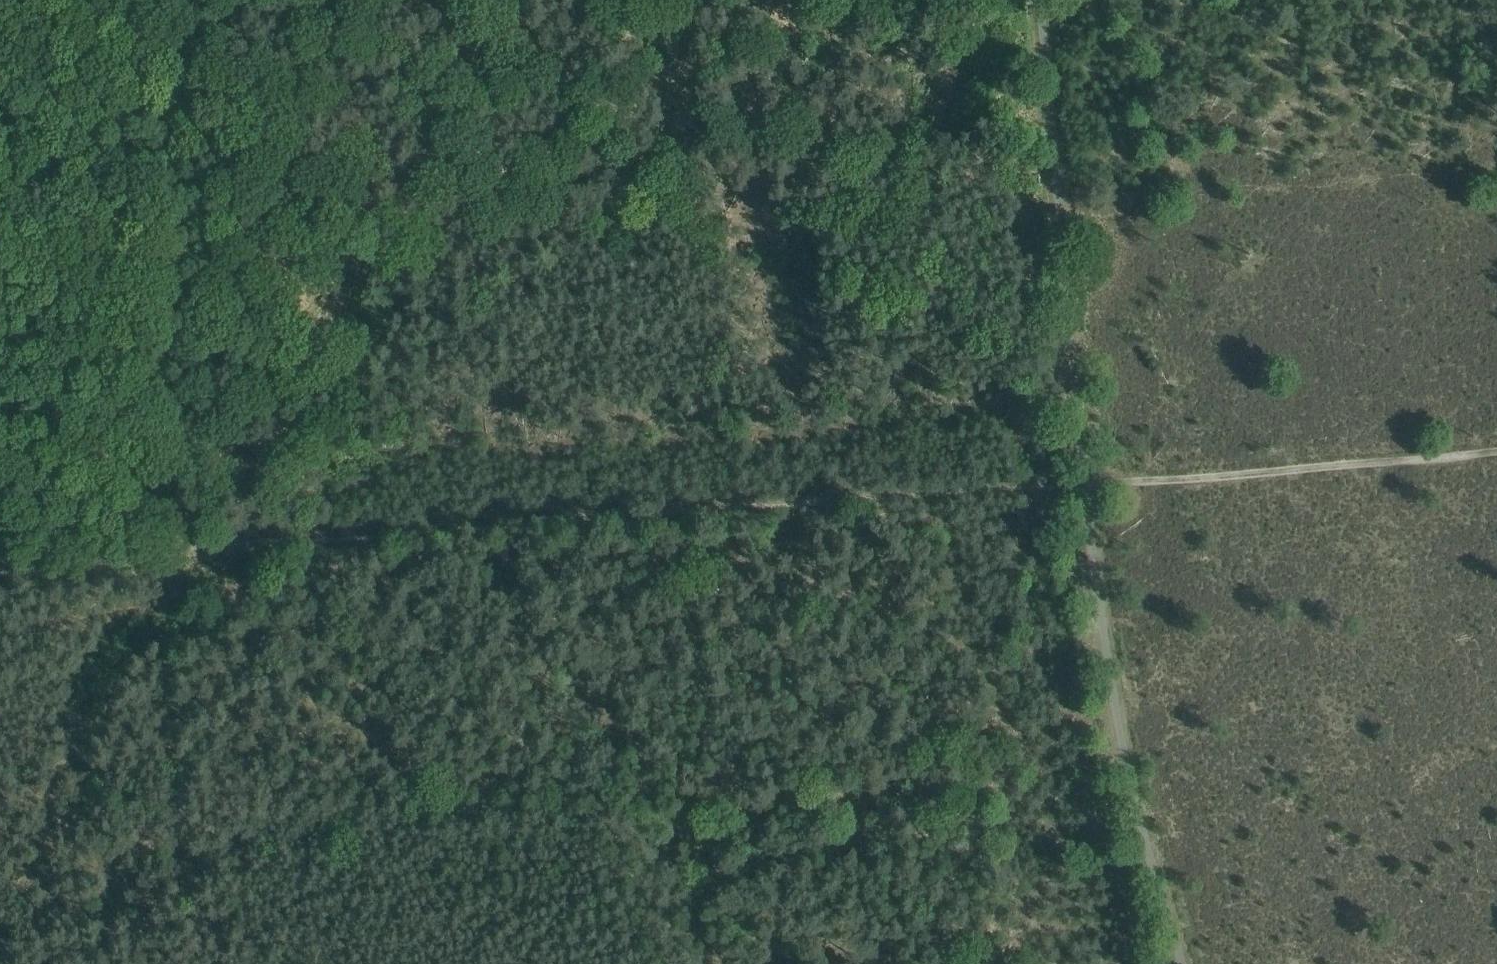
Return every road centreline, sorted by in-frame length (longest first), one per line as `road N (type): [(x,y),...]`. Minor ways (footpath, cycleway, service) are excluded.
road 1 (track): [(1084,483),(544,519),(294,546),(204,543),(177,555),(0,565)]
road 2 (track): [(1496,451),(1084,483)]

